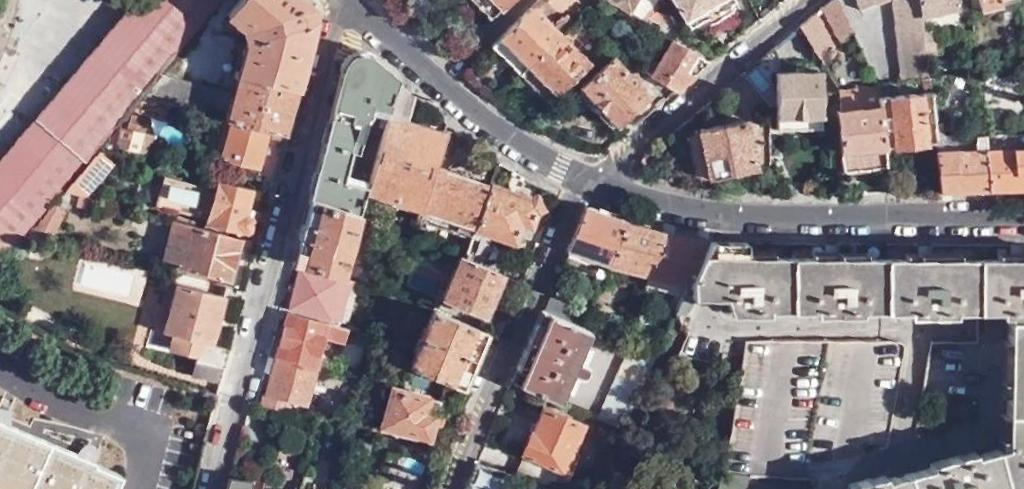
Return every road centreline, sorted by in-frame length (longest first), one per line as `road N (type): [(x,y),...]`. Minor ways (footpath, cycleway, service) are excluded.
road 1 (residential): [(213,488),(346,2)]
road 2 (tertiary): [(590,184),(760,220),(1023,221)]
road 3 (residential): [(570,178),(445,488)]
road 4 (tertiary): [(346,2),(510,148),(570,178)]
road 5 (residential): [(805,0),(590,184)]

